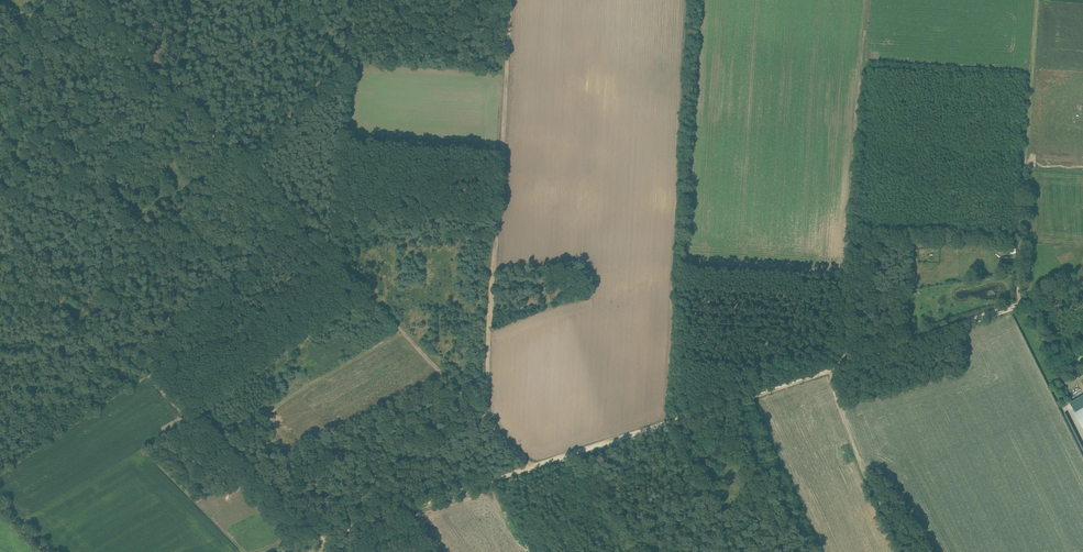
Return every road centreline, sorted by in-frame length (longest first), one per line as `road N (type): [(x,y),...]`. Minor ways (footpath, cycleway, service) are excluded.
road 1 (track): [(486,421),(510,0)]
road 2 (track): [(842,365),(868,0)]
road 3 (track): [(530,469),(834,368)]
road 4 (track): [(299,227),(82,0)]
road 5 (track): [(1021,304),(1038,0)]
road 6 (track): [(486,421),(299,227)]
road 7 (track): [(304,544),(530,469)]
road 8 (track): [(907,551),(861,468),(834,368)]
road 9 (track): [(834,368),(1015,306)]

